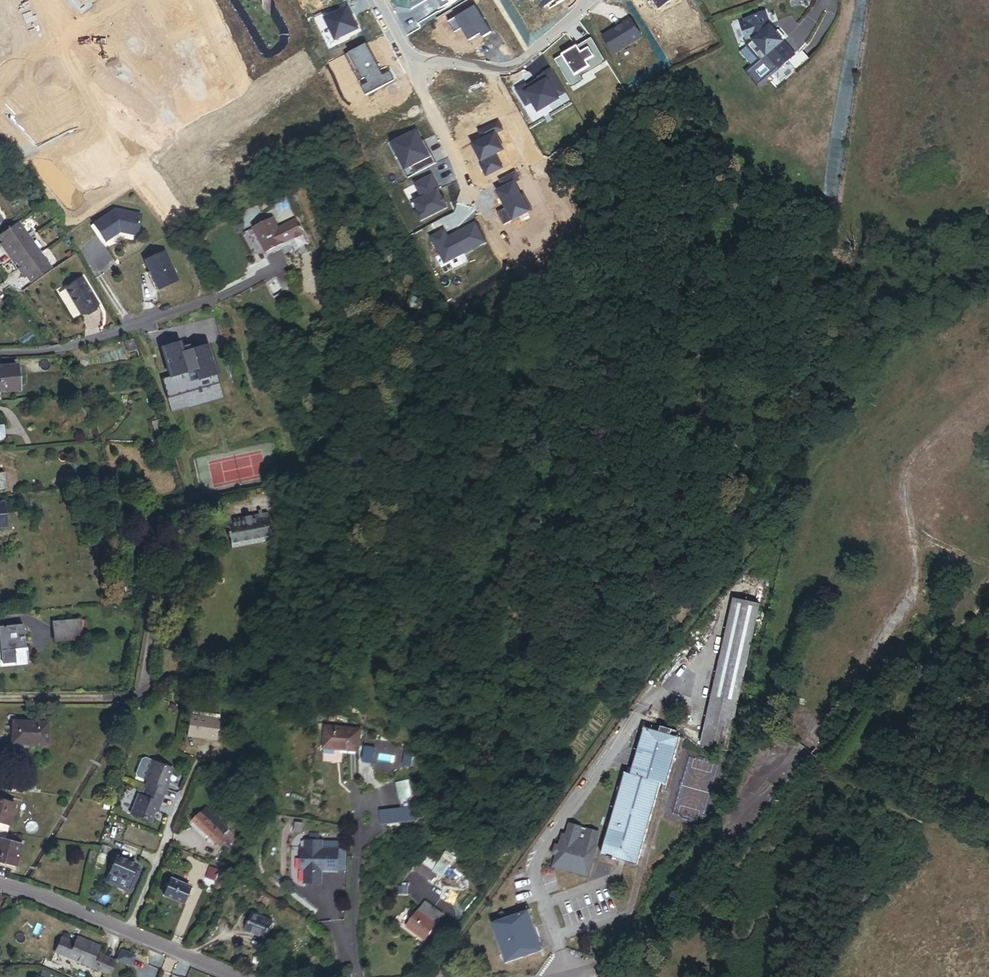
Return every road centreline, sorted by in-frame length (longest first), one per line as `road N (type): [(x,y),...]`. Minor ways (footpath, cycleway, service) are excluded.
road 1 (residential): [(229,976),(0,885)]
road 2 (residential): [(412,62),(504,69),(529,57),(586,0)]

